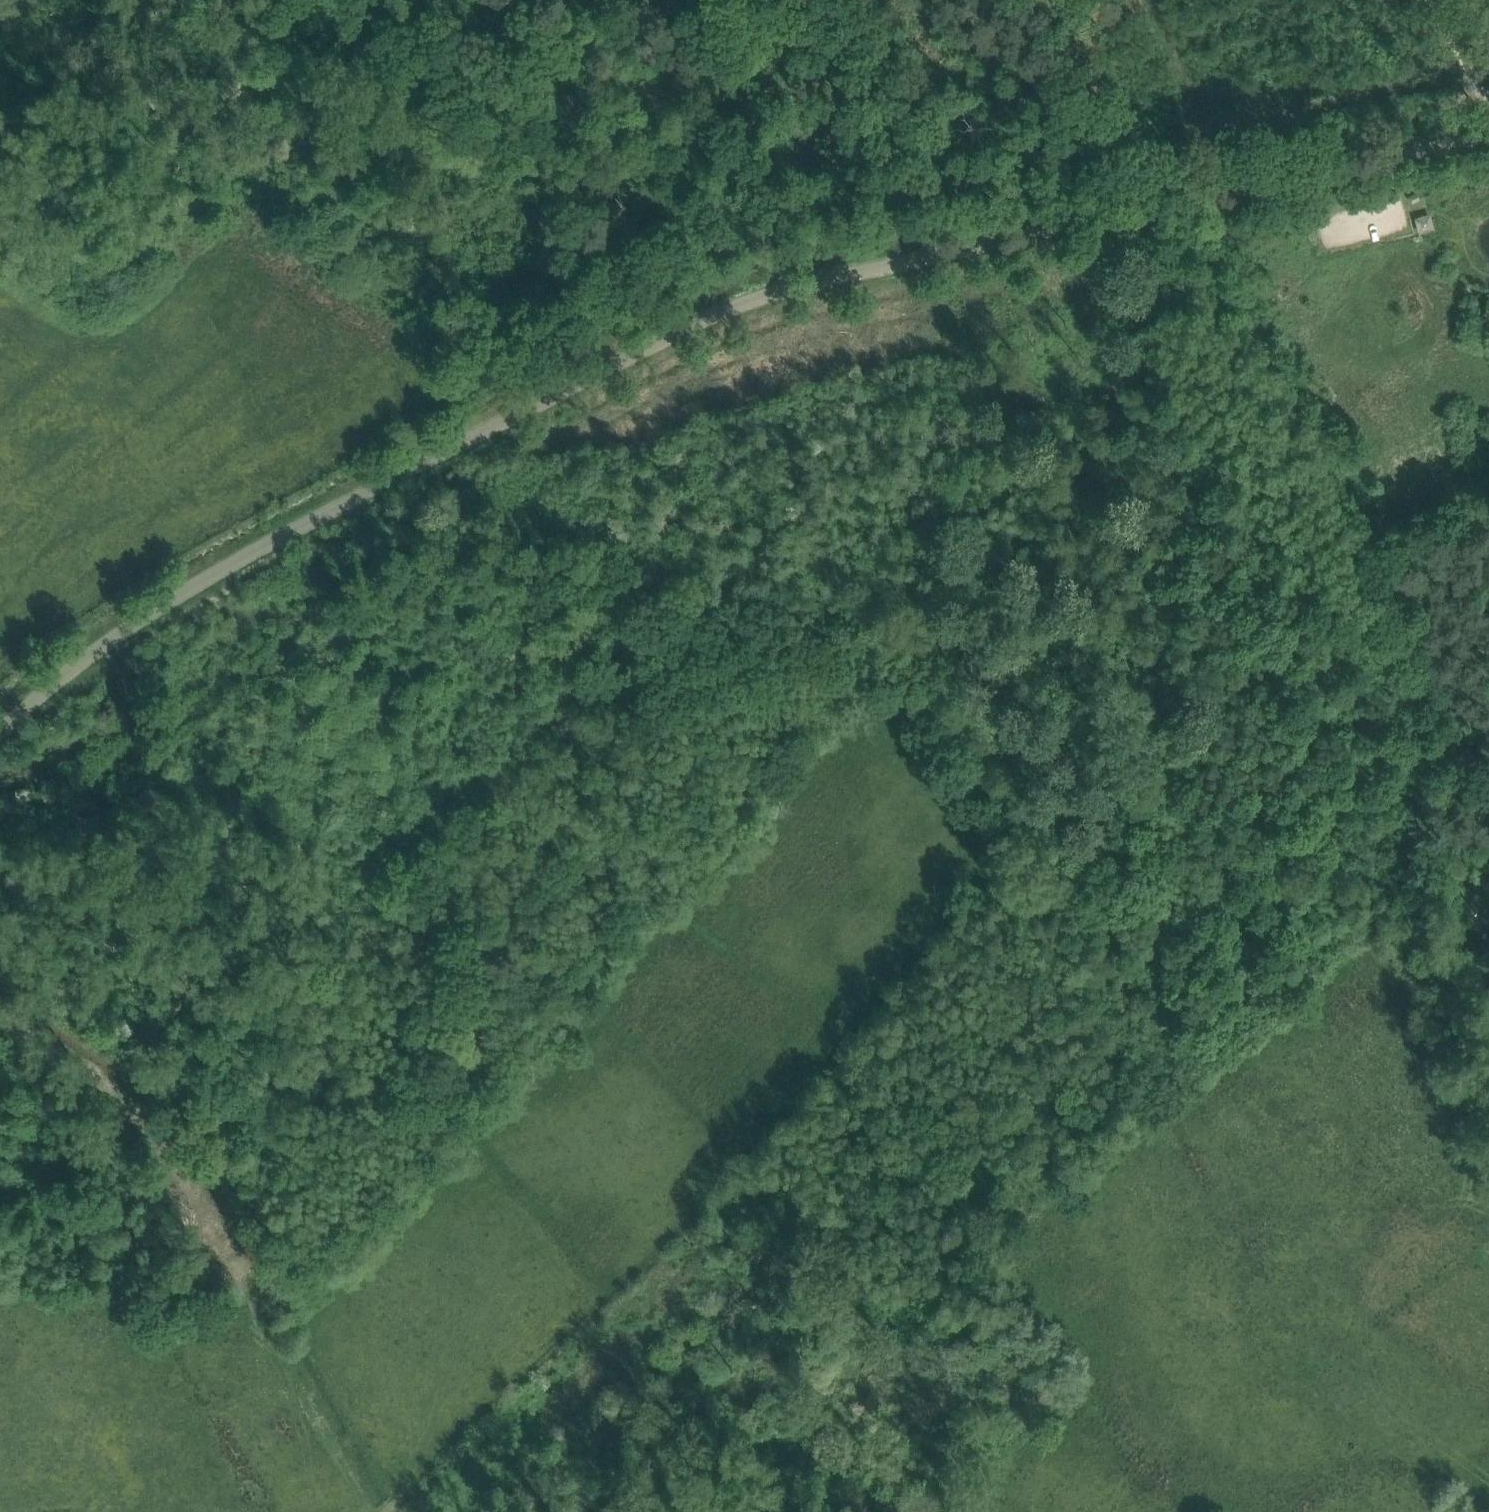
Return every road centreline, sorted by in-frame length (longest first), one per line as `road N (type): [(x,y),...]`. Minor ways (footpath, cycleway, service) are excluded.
road 1 (unclassified): [(0,728),(63,674),(218,570),(671,331),(772,288),(1488,135)]
road 2 (track): [(1488,111),(1430,0)]

